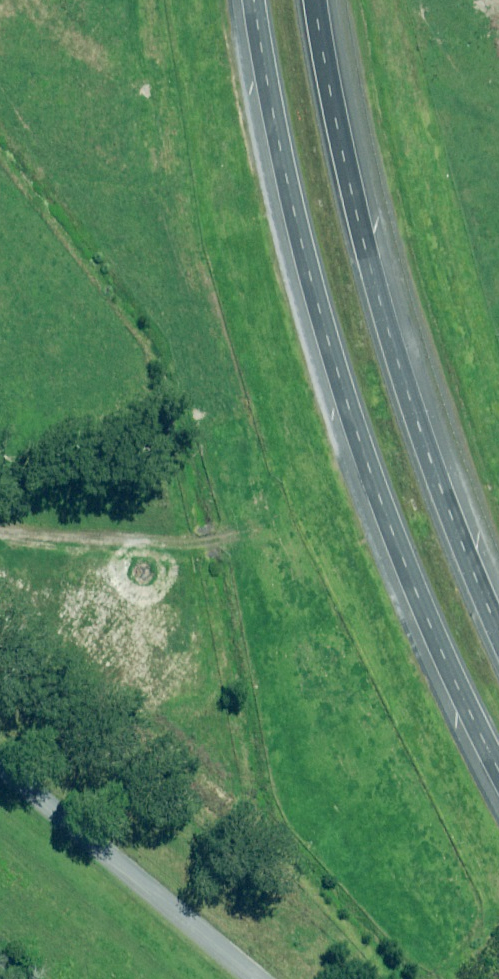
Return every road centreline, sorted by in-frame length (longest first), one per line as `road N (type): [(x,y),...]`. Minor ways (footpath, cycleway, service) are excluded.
road 1 (motorway): [(498,773),(370,477),(308,268),(257,0)]
road 2 (motorway): [(317,0),(328,89),(392,337),(450,521),(498,631)]
road 3 (unclassified): [(0,759),(259,978)]

